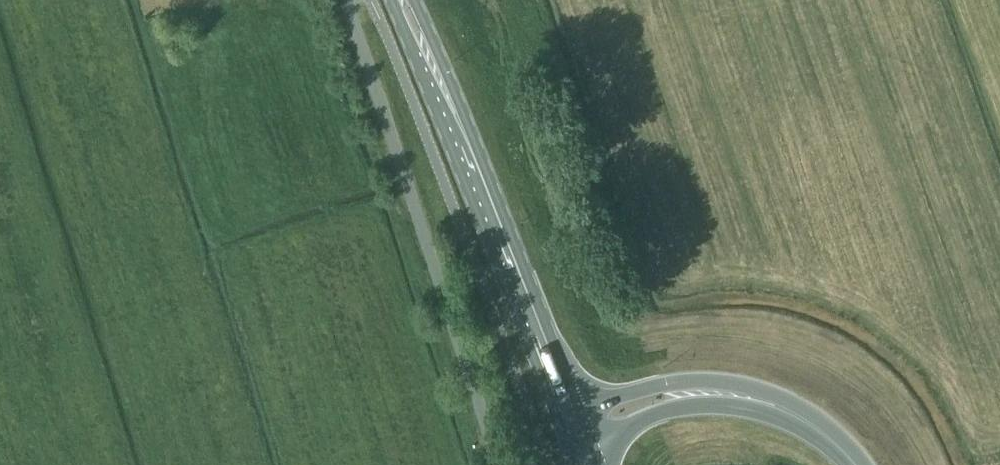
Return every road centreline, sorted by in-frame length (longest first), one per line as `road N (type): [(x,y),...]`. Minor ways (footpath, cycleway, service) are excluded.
road 1 (unclassified): [(499,464),(350,0)]
road 2 (primary): [(393,0),(564,434)]
road 3 (primary): [(581,410),(416,0)]
road 4 (tertiary): [(745,396),(724,381),(693,379),(581,410)]
road 5 (tertiary): [(592,440),(677,408),(745,396)]
road 6 (tertiary): [(745,396),(798,415),(857,464)]

